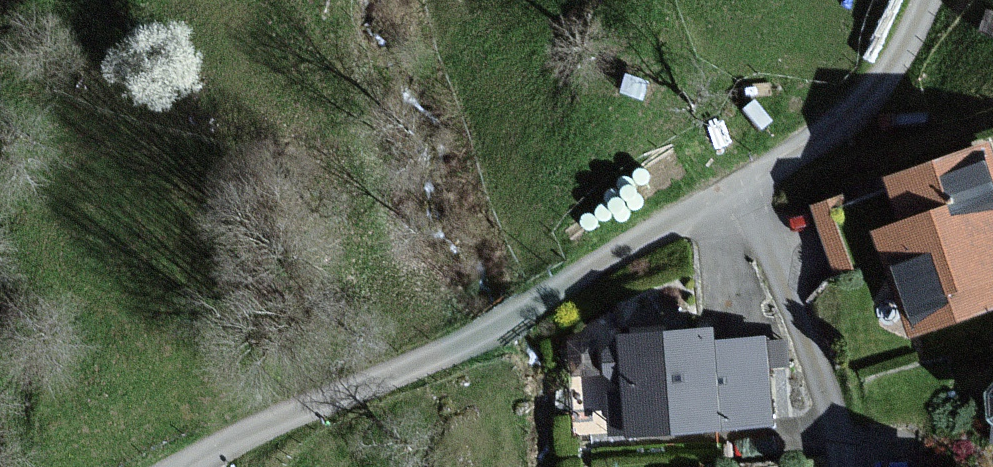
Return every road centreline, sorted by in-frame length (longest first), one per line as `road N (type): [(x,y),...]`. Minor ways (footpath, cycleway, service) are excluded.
road 1 (residential): [(323,405),(481,334),(747,182)]
road 2 (residential): [(747,182),(844,425),(848,466)]
road 3 (residential): [(747,182),(857,106),(901,52),(924,0)]
road 4 (track): [(197,466),(323,405)]

